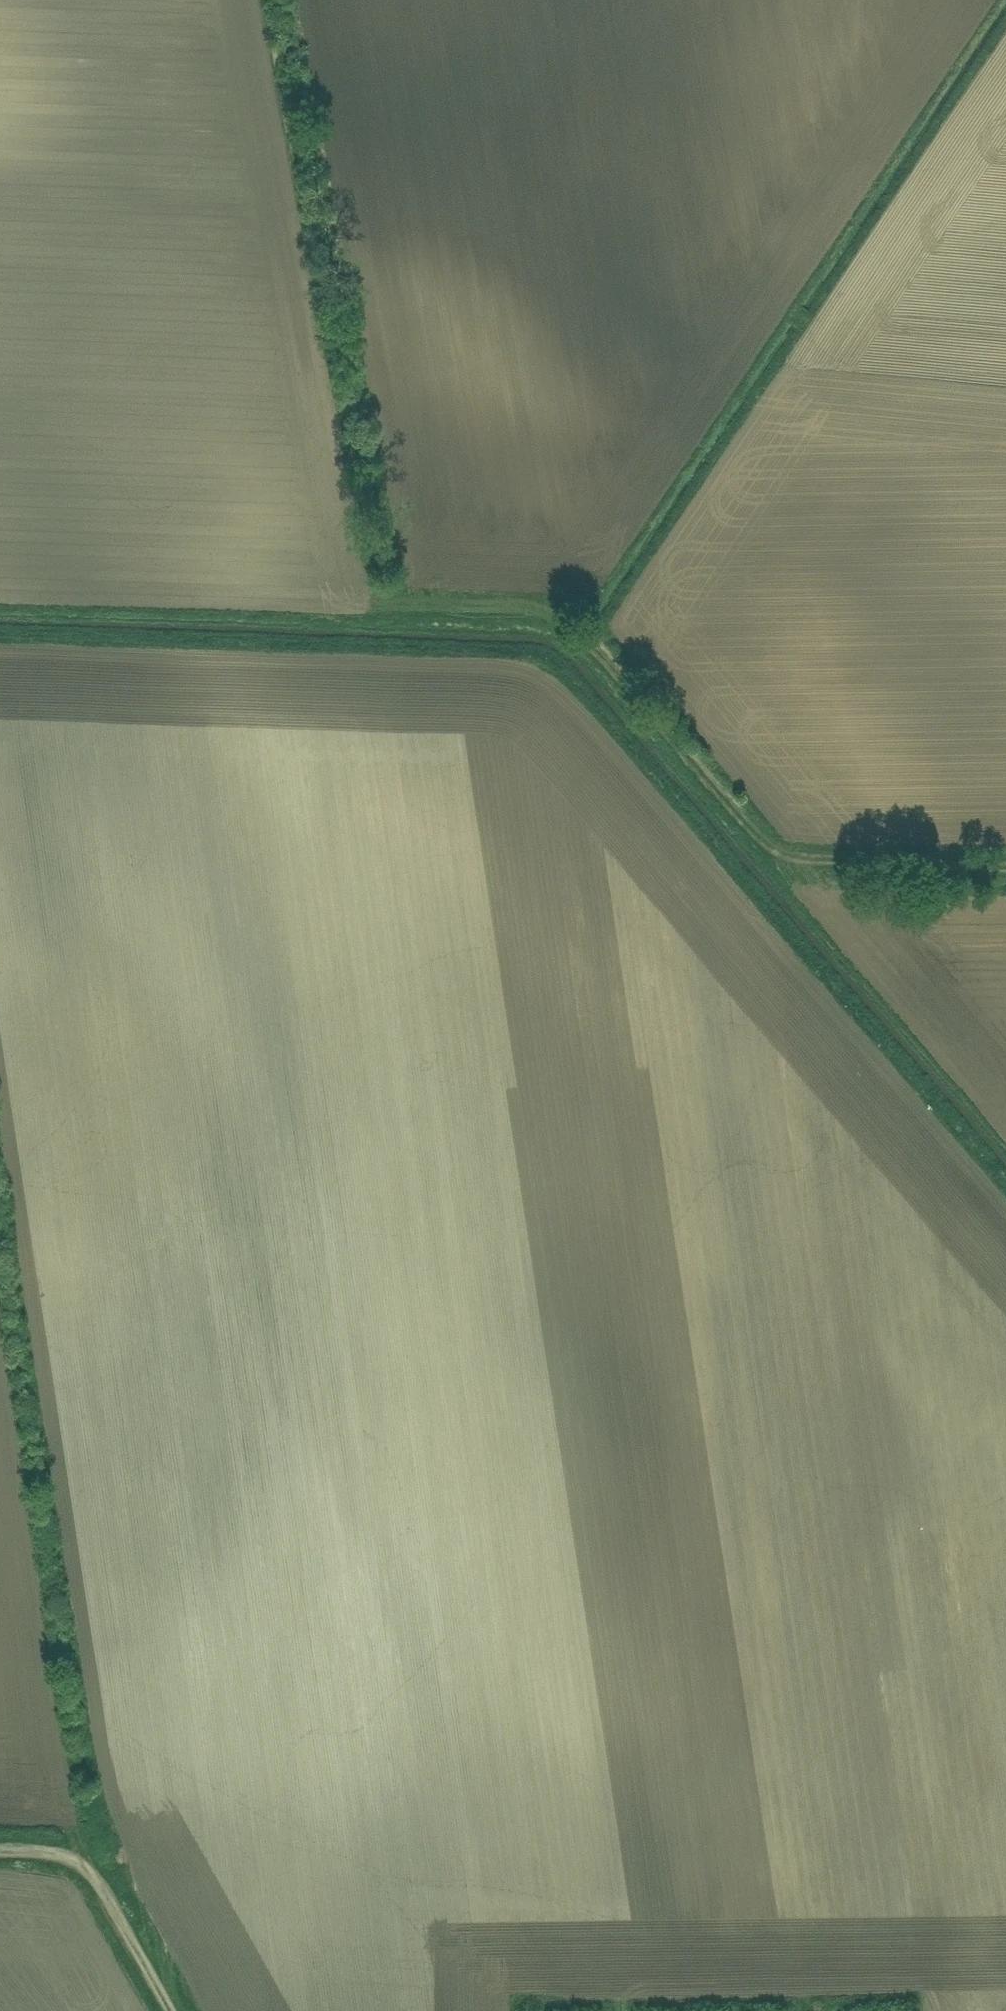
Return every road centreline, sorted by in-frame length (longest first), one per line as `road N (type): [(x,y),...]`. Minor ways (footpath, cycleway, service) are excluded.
road 1 (unclassified): [(0,1856),(65,1858),(151,2010)]

